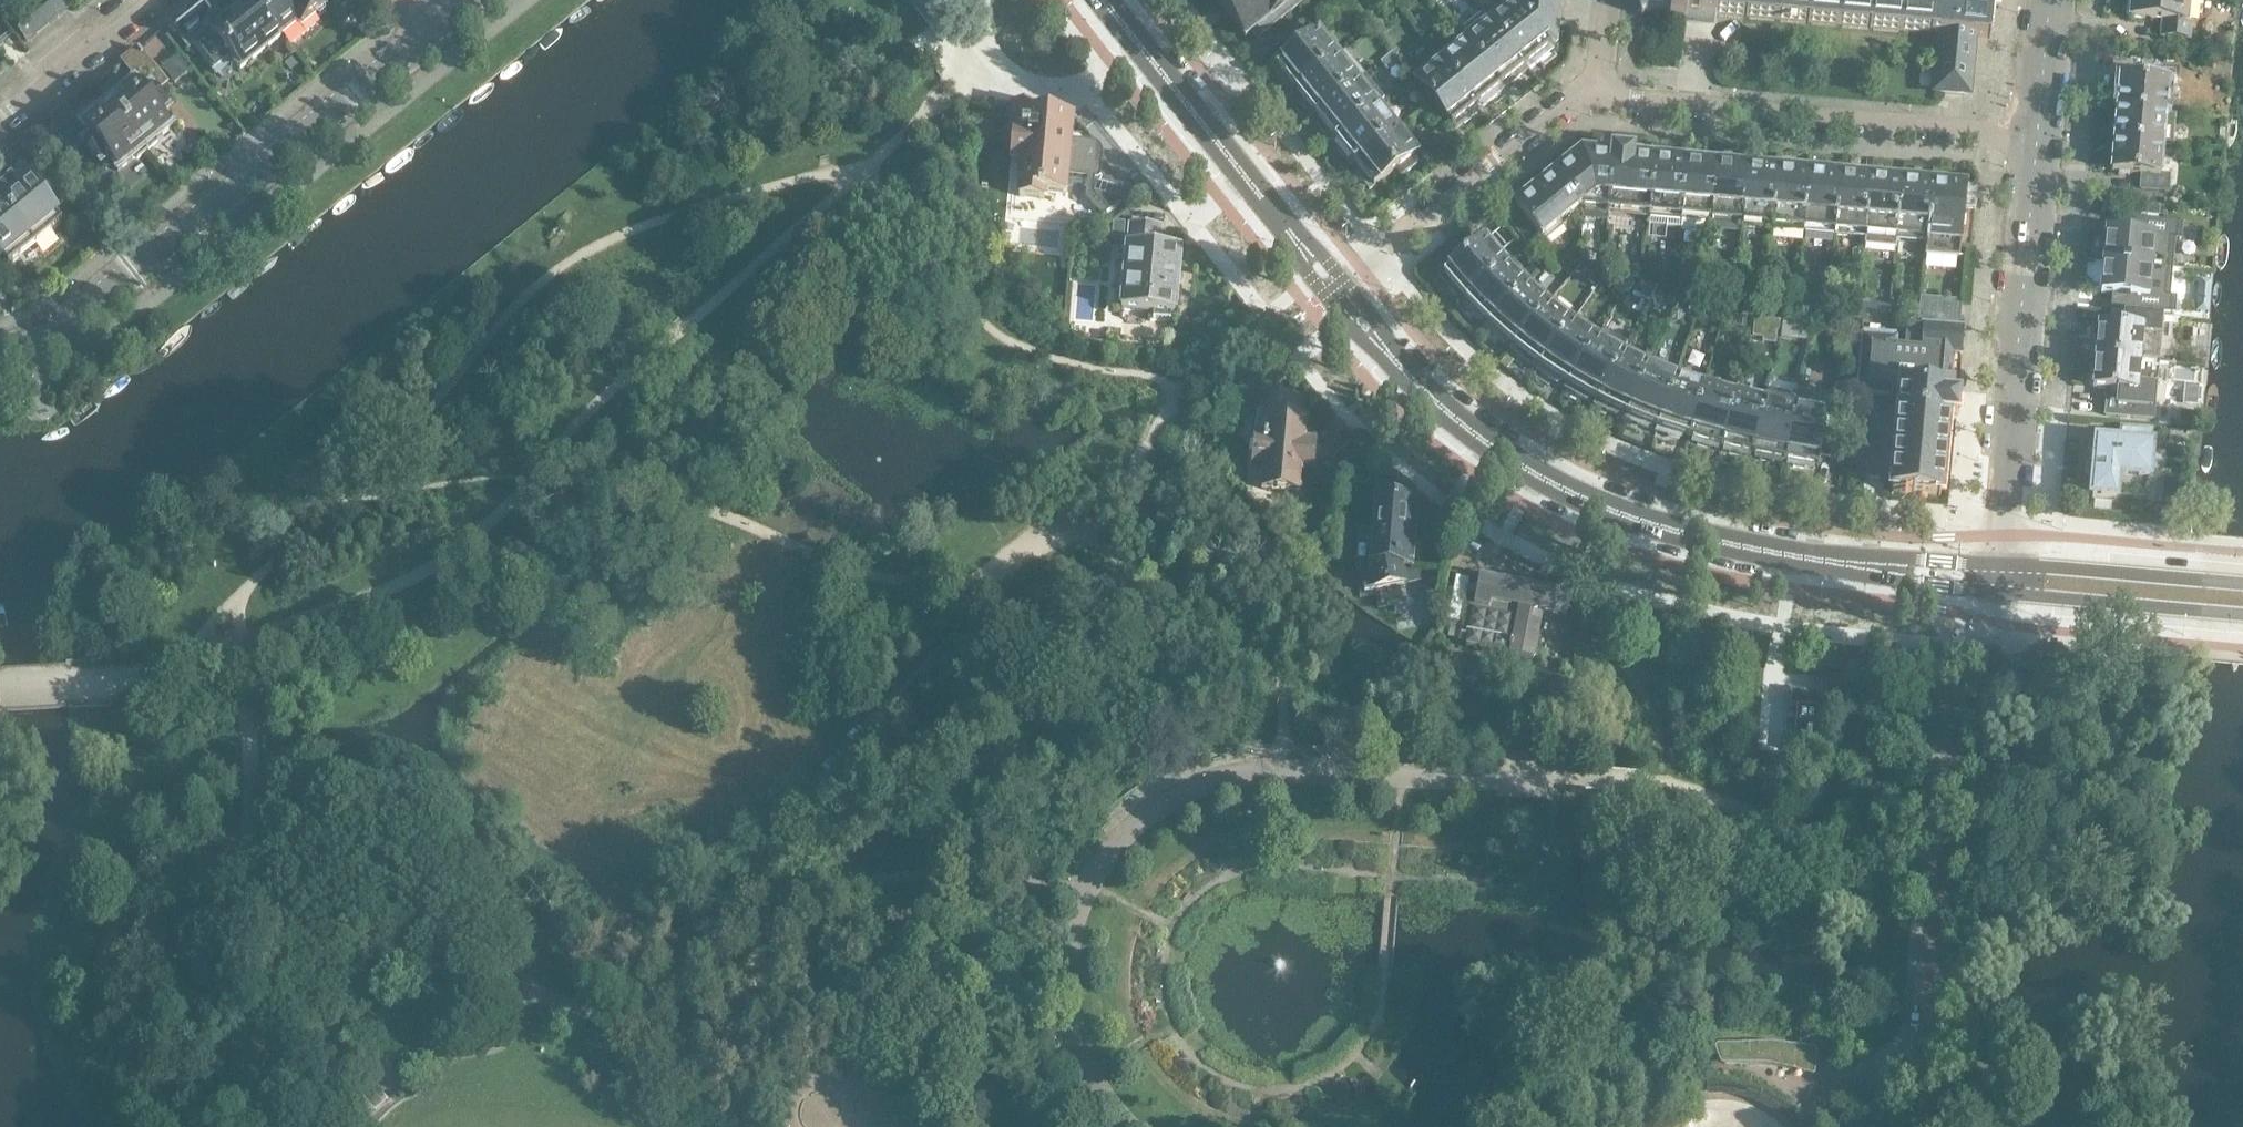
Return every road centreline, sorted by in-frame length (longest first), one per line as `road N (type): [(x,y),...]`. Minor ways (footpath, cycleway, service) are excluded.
road 1 (secondary): [(1327,297),(1437,418),(1576,507),(1744,558),(1994,594)]
road 2 (secondary): [(1997,563),(1754,534),(1580,481),(1465,408),(1347,281)]
road 3 (residential): [(0,355),(66,327),(437,30)]
road 4 (residential): [(1590,88),(1627,100),(2038,138)]
road 5 (residential): [(1997,563),(2038,138)]
road 6 (secondary): [(1088,0),(1327,297)]
road 7 (secondary): [(1347,281),(1123,0)]
road 8 (residential): [(1347,281),(1590,88)]
road 9 (secondary): [(1994,594),(2242,621)]
road 10 (secondary): [(2242,585),(1997,563)]
road 11 (residential): [(0,123),(149,0)]
road 12 (residential): [(2038,138),(2049,0)]

